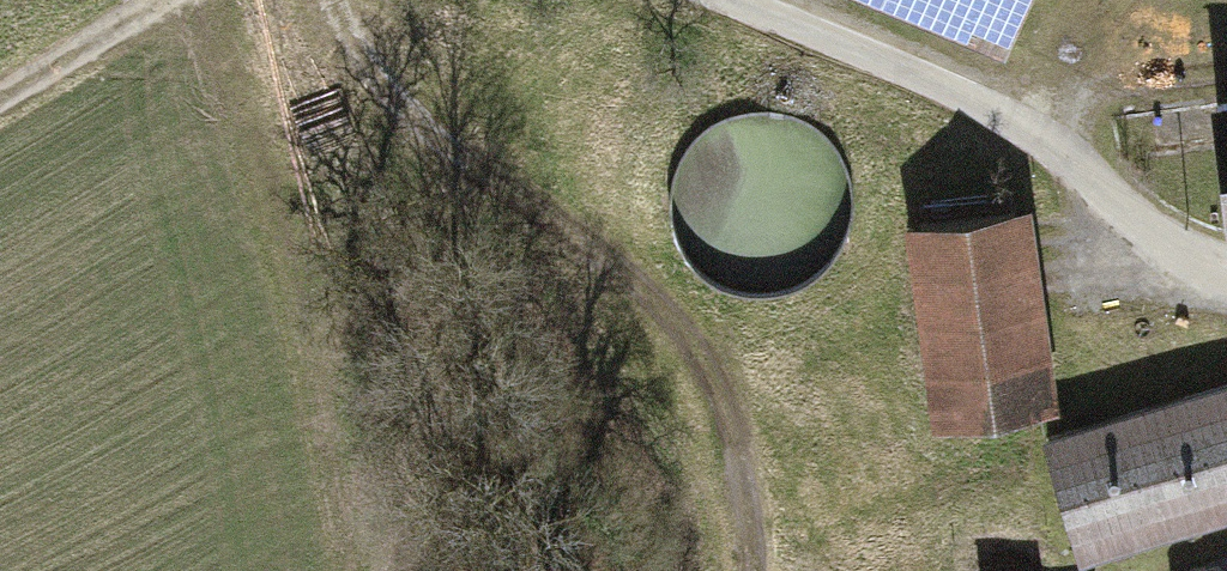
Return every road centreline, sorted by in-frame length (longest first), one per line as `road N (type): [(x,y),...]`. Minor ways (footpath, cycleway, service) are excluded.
road 1 (track): [(754,570),(734,437),(699,347),(623,265),(465,163),(361,62),(321,0)]
road 2 (unclassified): [(728,0),(940,84),(1043,143),(1134,226),(1226,273)]
road 3 (track): [(0,102),(129,29),(162,0)]

